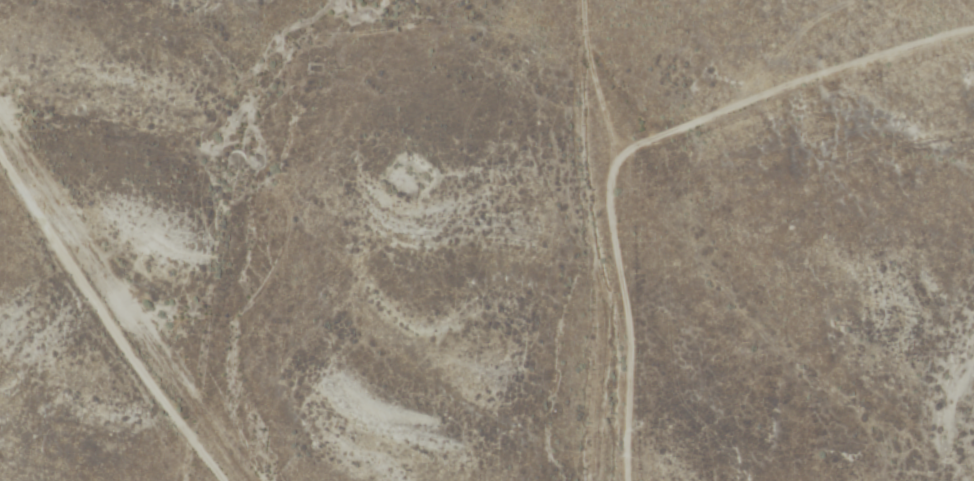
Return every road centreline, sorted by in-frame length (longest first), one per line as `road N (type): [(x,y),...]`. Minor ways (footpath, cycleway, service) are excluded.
road 1 (track): [(585,0),(586,64),(620,155),(608,190),(628,347),(627,480)]
road 2 (track): [(0,203),(194,480)]

